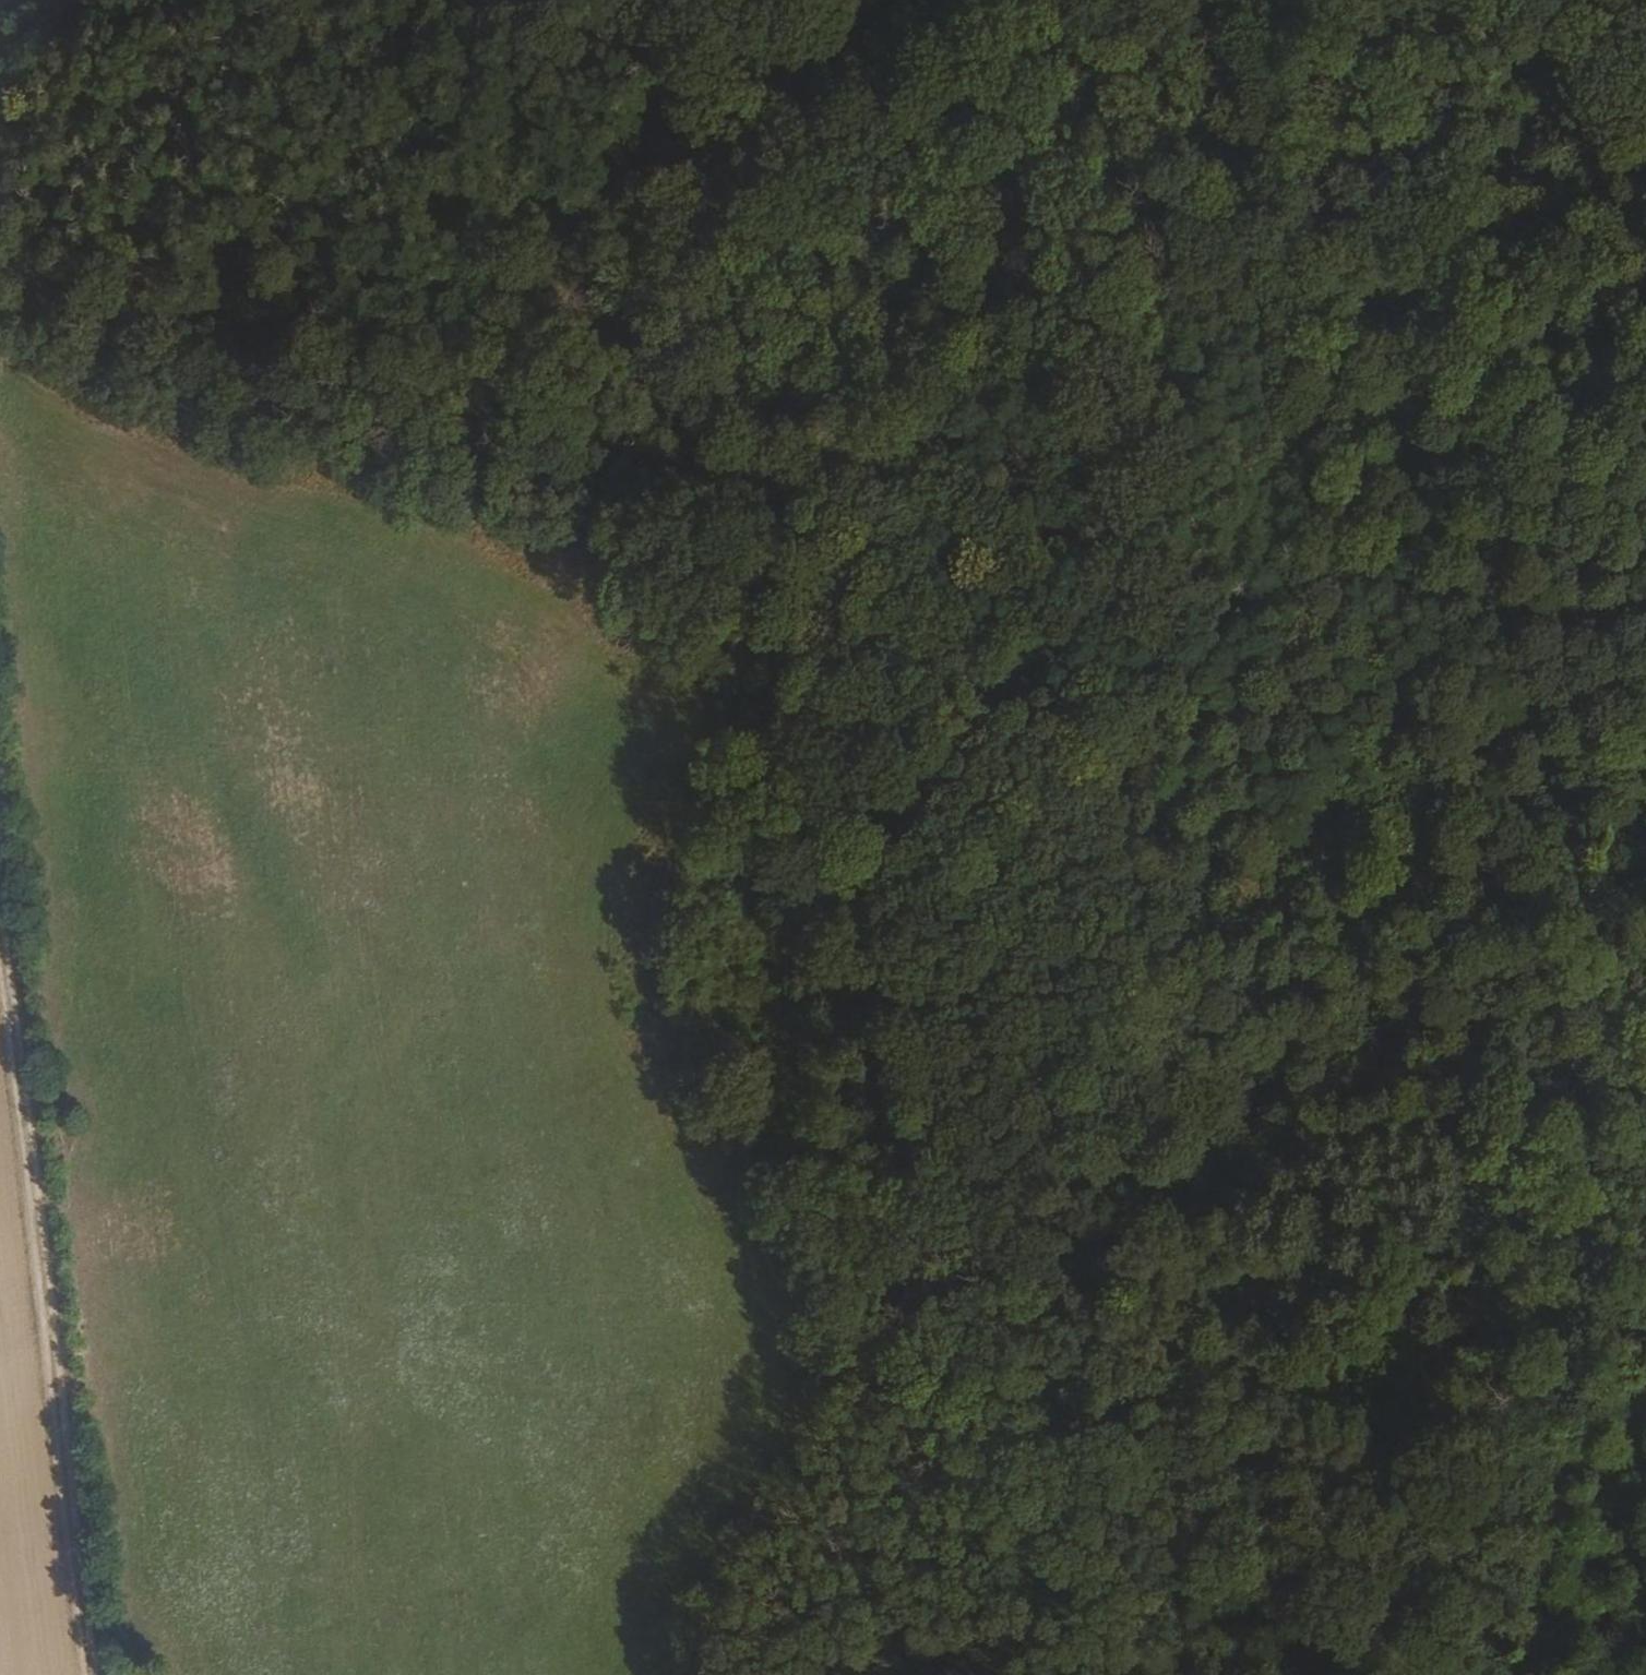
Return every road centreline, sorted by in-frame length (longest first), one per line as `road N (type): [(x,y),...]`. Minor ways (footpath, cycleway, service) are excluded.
road 1 (track): [(98,1674),(0,887)]
road 2 (track): [(1645,220),(1448,0)]

